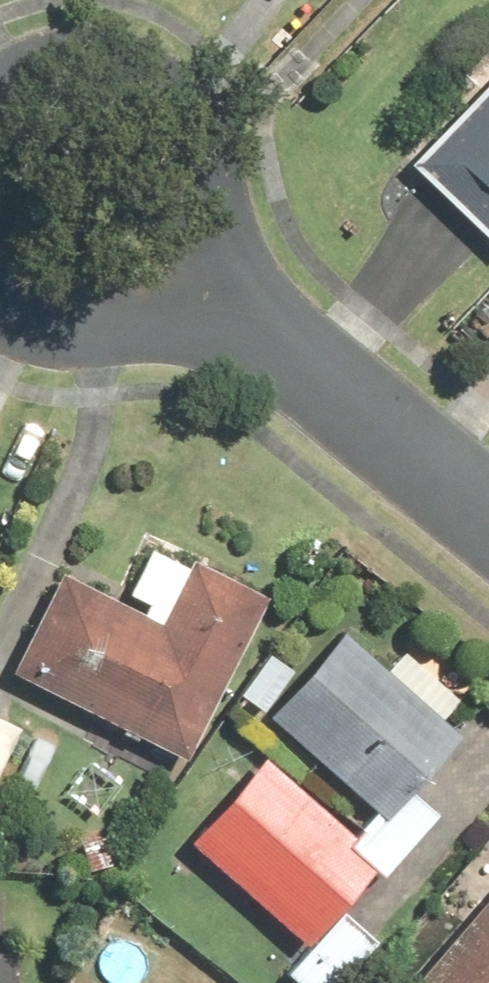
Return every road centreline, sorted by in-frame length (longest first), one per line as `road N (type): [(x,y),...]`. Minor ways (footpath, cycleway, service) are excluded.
road 1 (residential): [(488,525),(175,280)]
road 2 (residential): [(0,93),(58,64),(102,63),(144,78),(179,105),(202,143),(211,179)]
road 3 (residential): [(175,280),(140,306),(97,319),(53,317),(0,289)]

